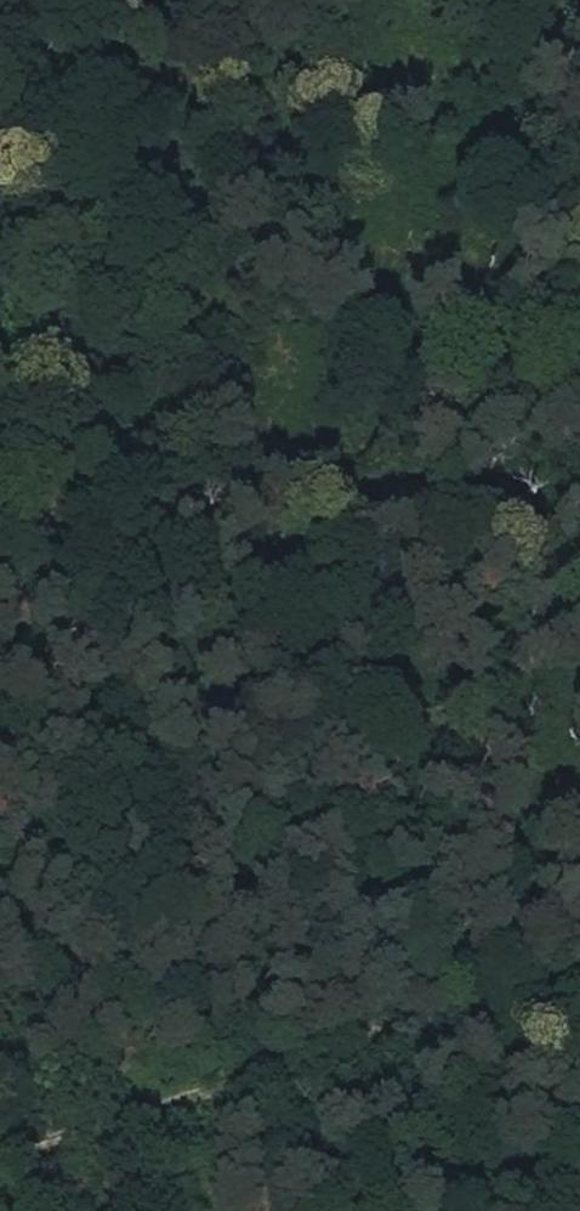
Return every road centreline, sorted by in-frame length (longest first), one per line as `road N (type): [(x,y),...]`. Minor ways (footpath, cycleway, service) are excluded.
road 1 (track): [(579,983),(240,1074),(0,1153)]

